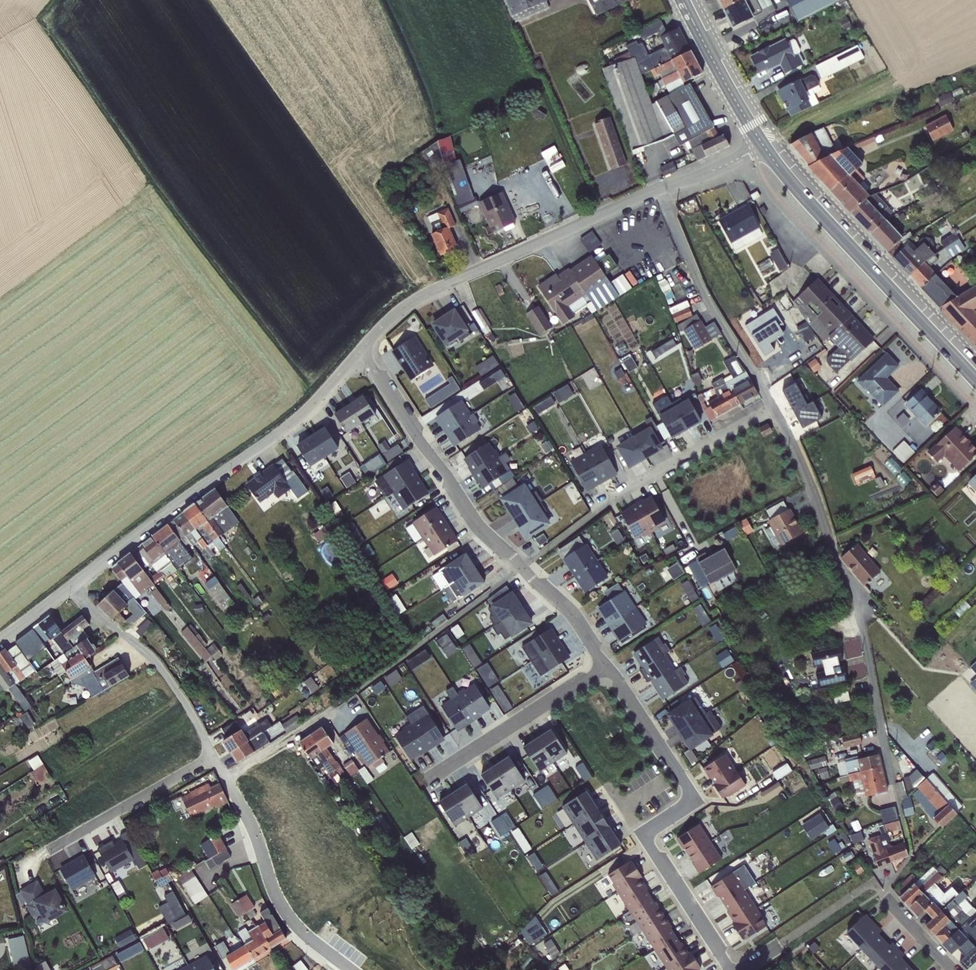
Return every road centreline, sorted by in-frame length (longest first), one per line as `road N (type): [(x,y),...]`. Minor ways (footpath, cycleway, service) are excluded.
road 1 (residential): [(357,353),(478,524),(572,617),(606,669)]
road 2 (residential): [(772,408),(853,586),(893,783)]
road 3 (residential): [(606,669),(694,799),(643,834),(728,969)]
road 4 (residential): [(357,353),(295,422),(69,587)]
road 5 (residential): [(662,187),(424,294),(357,353)]
road 6 (secondary): [(975,380),(766,145)]
road 7 (residential): [(662,187),(708,299),(772,408)]
road 8 (residential): [(69,587),(159,663),(214,758)]
road 9 (residential): [(225,777),(280,905),(326,964)]
road 10 (residential): [(606,669),(432,780)]
road 11 (residential): [(214,758),(49,851)]
road 12 (residential): [(612,499),(772,408)]
road 13 (secondary): [(766,145),(682,0)]
road 14 (unclassified): [(225,777),(355,692)]

